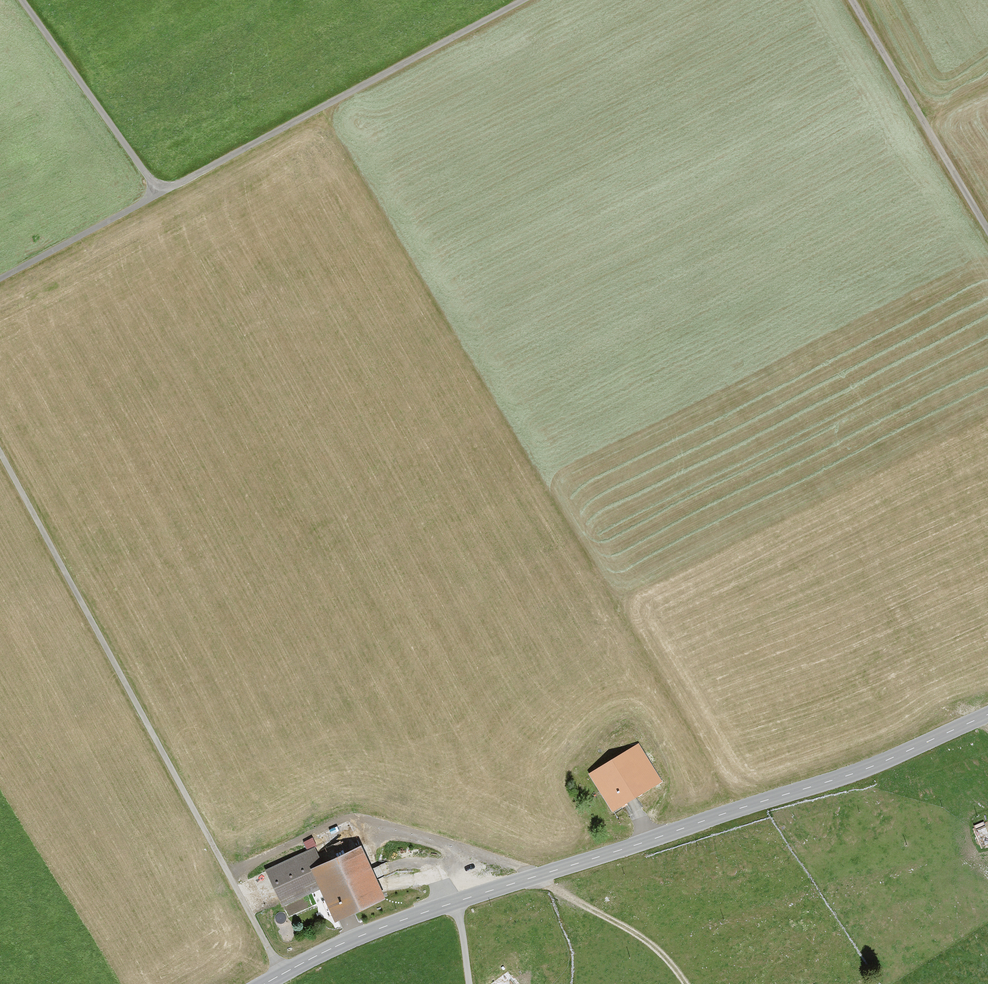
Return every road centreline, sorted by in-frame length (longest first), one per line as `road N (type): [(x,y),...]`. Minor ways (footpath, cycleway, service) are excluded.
road 1 (tertiary): [(987,715),(849,775),(393,923),(264,983)]
road 2 (track): [(524,0),(0,282)]
road 3 (track): [(0,454),(282,974)]
road 4 (track): [(852,0),(987,228)]
road 5 (track): [(20,0),(158,194)]
road 6 (track): [(685,983),(649,943),(539,876)]

